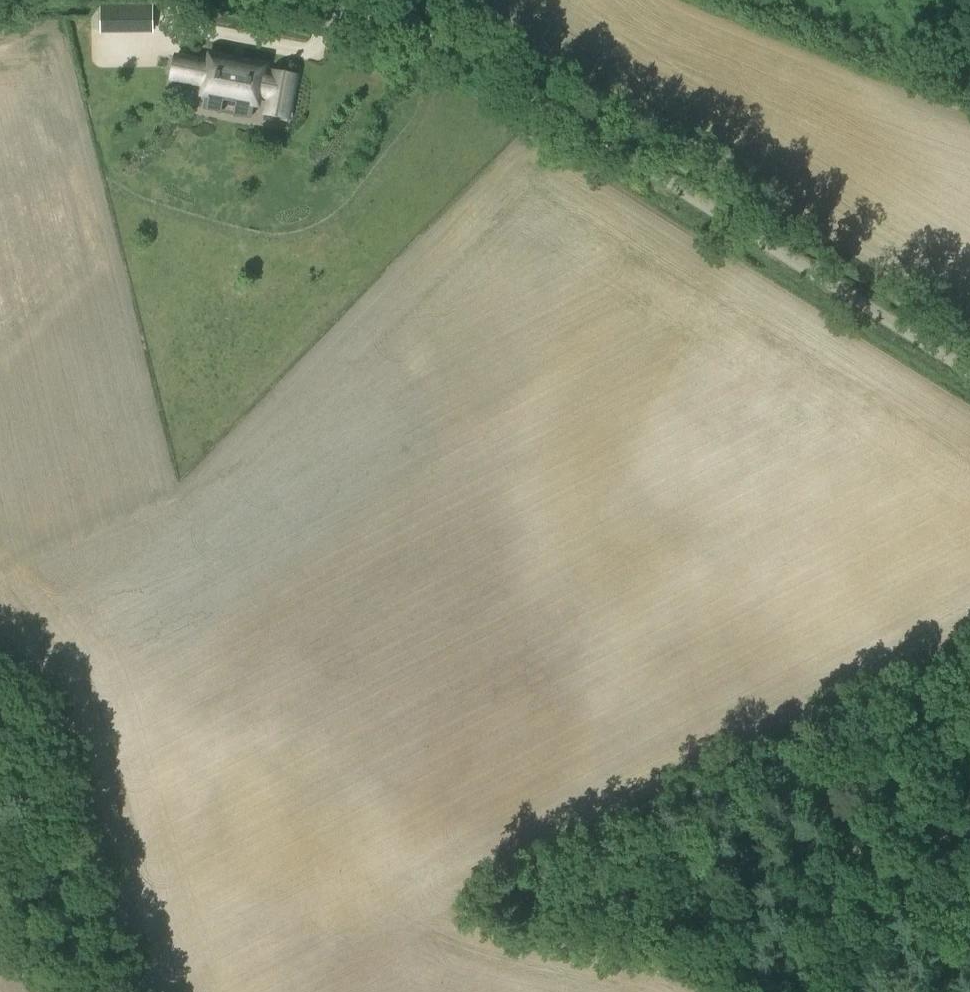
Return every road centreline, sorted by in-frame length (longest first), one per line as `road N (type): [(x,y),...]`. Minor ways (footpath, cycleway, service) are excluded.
road 1 (track): [(969,373),(409,30),(301,0)]

